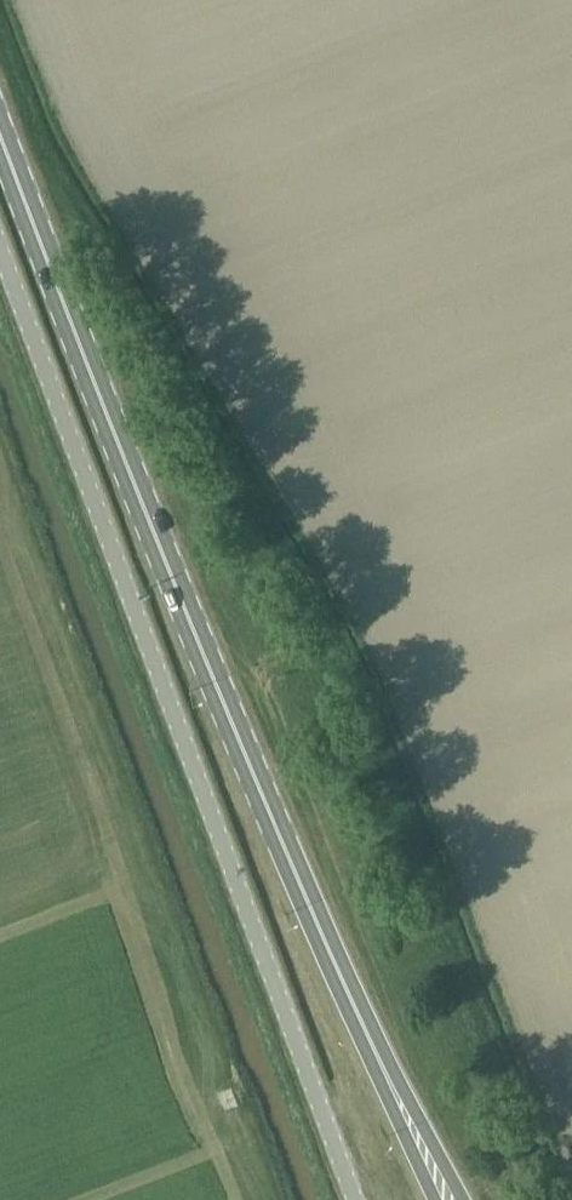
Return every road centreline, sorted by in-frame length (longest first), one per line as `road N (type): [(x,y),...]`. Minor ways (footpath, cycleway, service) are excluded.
road 1 (primary): [(394,1089),(200,642),(0,120)]
road 2 (unclassified): [(358,1199),(0,244)]
road 3 (primary): [(457,1199),(394,1089)]
road 4 (primary): [(394,1089),(442,1199)]

